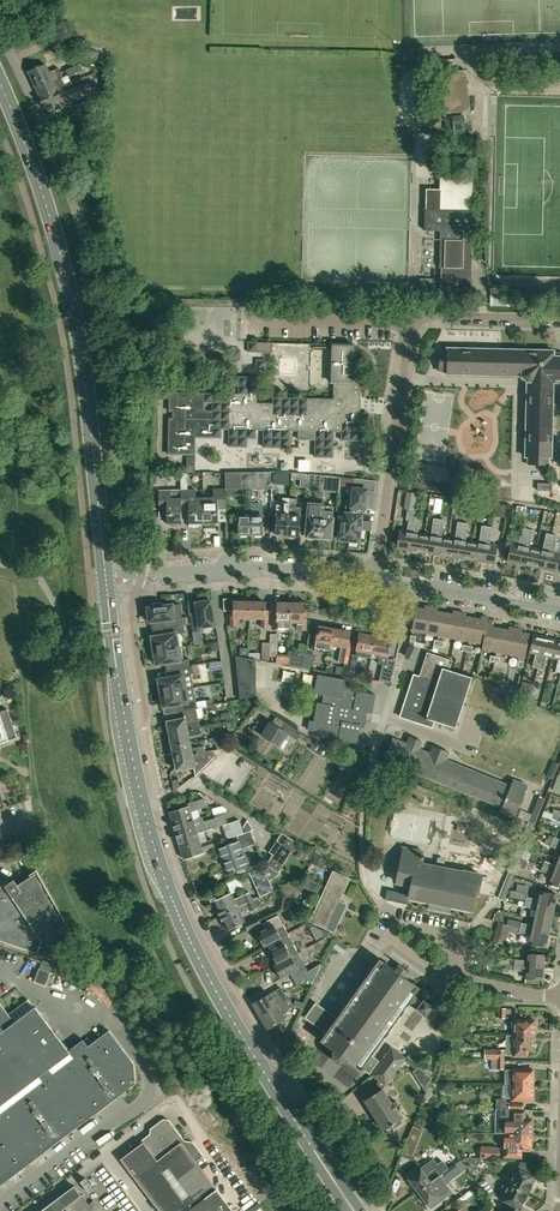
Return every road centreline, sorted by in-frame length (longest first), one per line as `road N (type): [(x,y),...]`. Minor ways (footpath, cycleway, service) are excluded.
road 1 (residential): [(142,576),(139,508),(118,439),(83,235),(0,35)]
road 2 (primary): [(356,1210),(218,998),(167,890),(125,722)]
road 3 (primary): [(107,584),(84,354),(57,245),(0,85)]
road 4 (residential): [(414,320),(375,572)]
road 5 (residential): [(375,572),(243,568),(142,576)]
road 6 (residential): [(559,610),(393,582),(375,572)]
road 7 (residential): [(414,320),(248,317)]
road 8 (residential): [(125,722),(143,716),(130,617),(142,576)]
road 9 (residential): [(559,320),(414,320)]
road 10 (primary): [(125,722),(107,584)]

